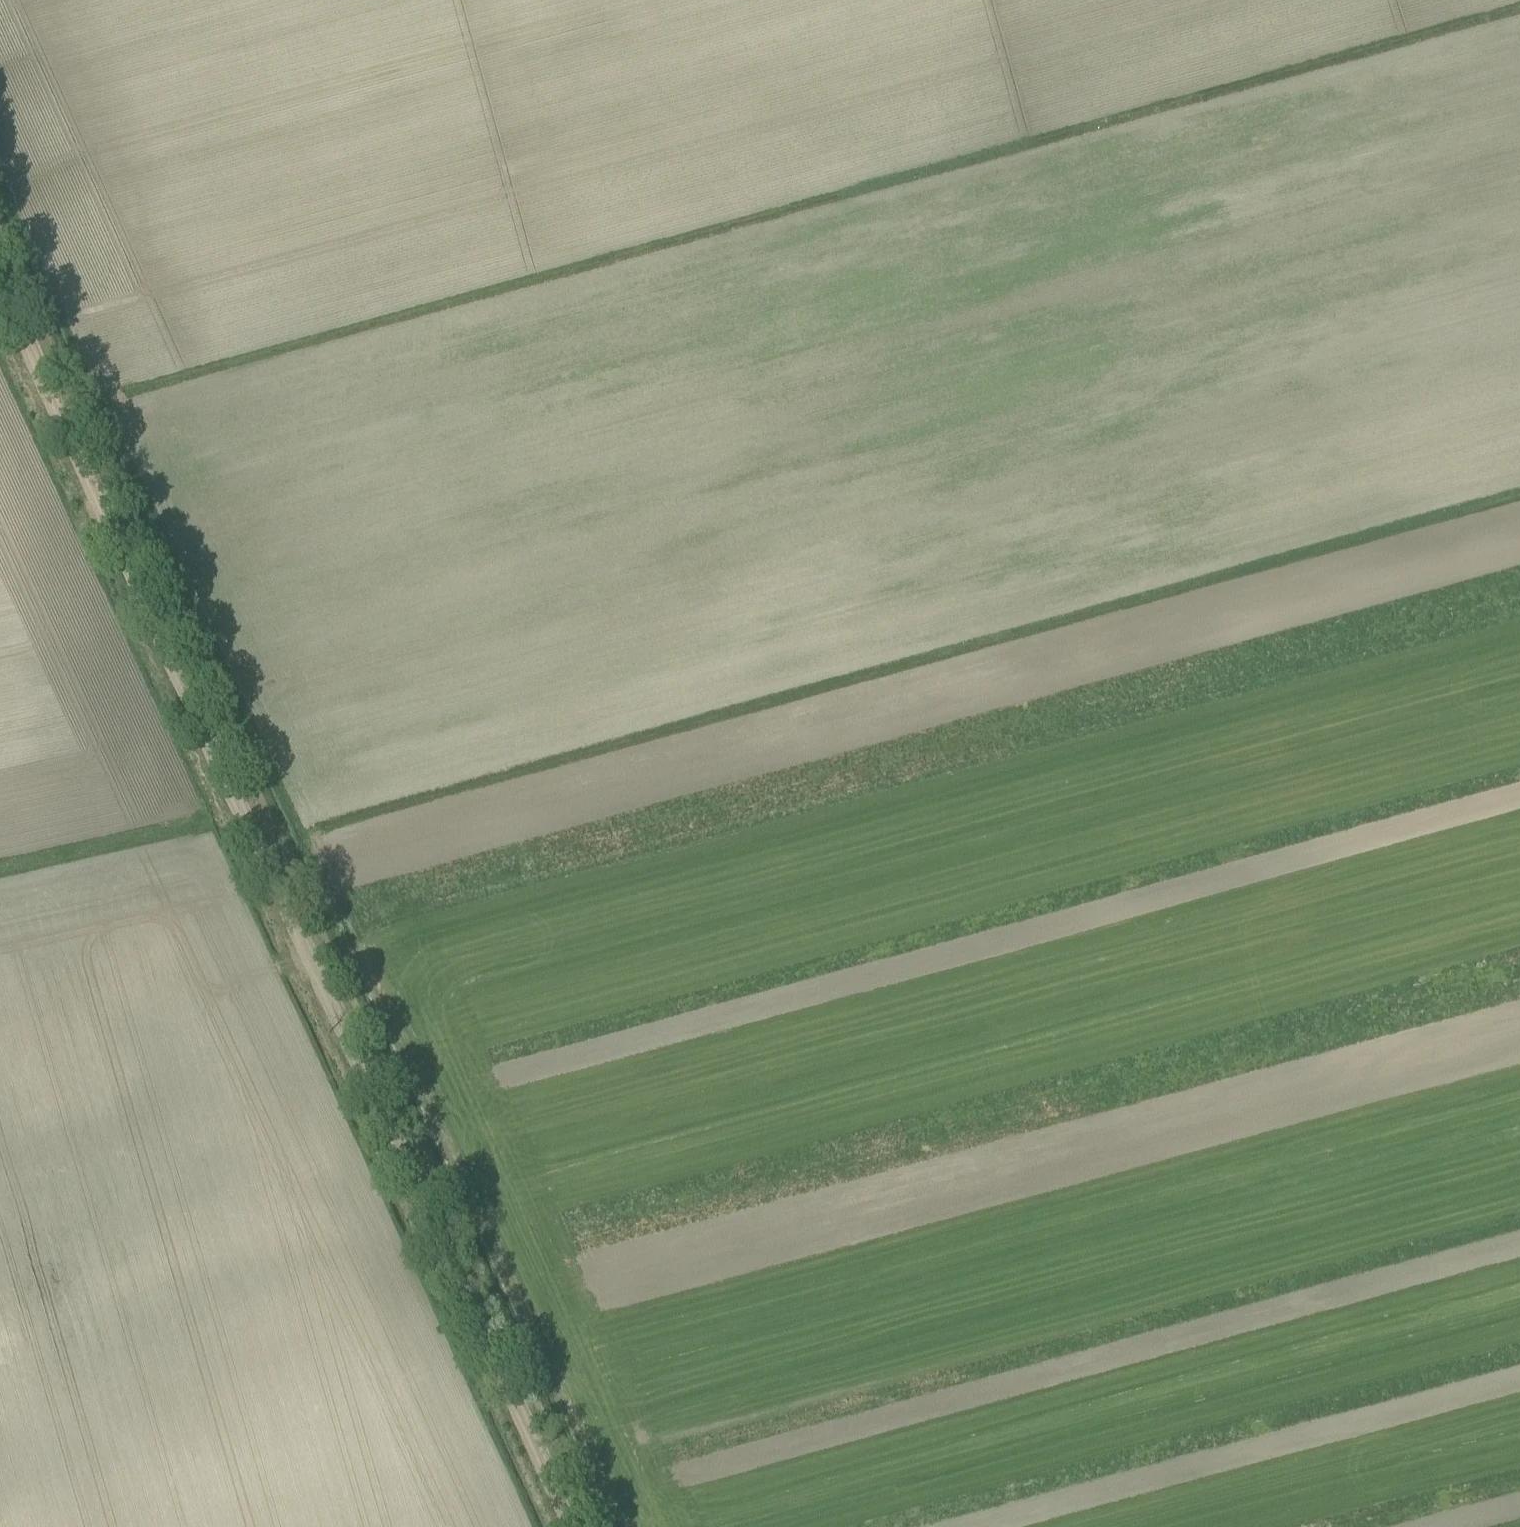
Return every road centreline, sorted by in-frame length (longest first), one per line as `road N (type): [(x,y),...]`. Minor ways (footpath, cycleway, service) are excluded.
road 1 (track): [(0,269),(574,1526)]

